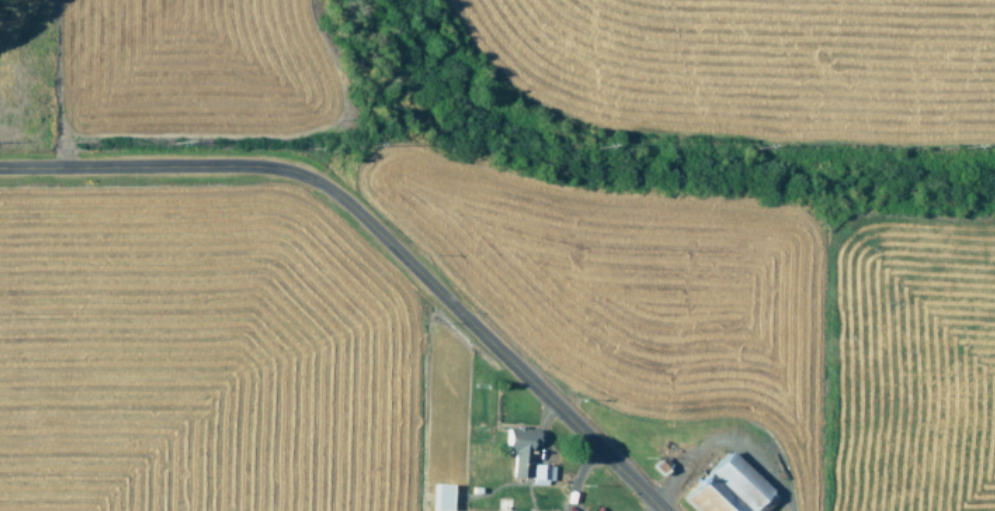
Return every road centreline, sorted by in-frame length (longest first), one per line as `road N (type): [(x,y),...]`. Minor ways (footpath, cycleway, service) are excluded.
road 1 (residential): [(0,146),(219,146),(338,193),(671,510)]

